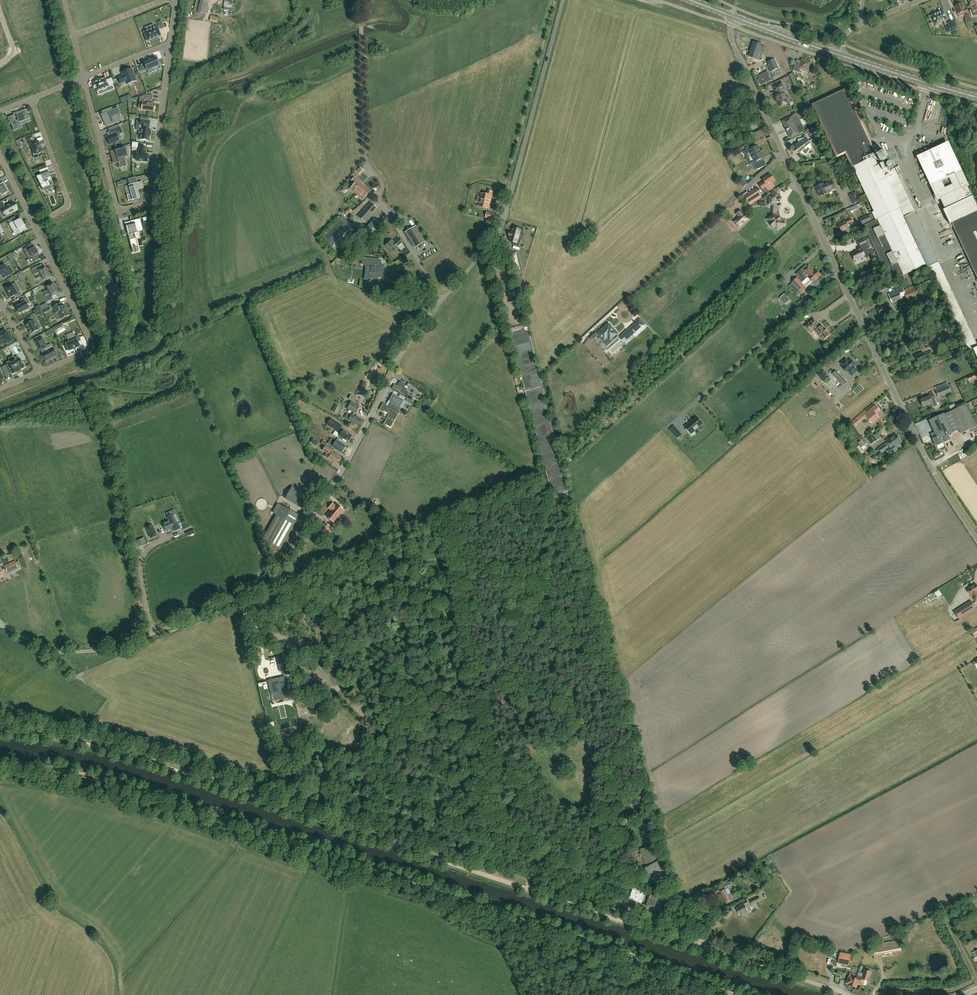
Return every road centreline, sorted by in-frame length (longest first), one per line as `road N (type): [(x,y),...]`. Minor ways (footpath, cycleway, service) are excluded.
road 1 (unclassified): [(5,626),(55,651),(107,649),(278,576),(407,345),(502,229),(563,0)]
road 2 (track): [(0,760),(147,791),(739,994)]
road 3 (unclassified): [(976,538),(930,466),(869,337),(734,45),(735,17)]
road 4 (track): [(483,872),(156,763),(0,731)]
road 5 (track): [(847,994),(483,872)]
road 6 (residential): [(85,78),(121,211),(148,203),(156,154)]
road 7 (residential): [(39,372),(91,345),(35,226)]
road 8 (residential): [(31,100),(70,206),(35,226)]
road 9 (primary): [(976,97),(839,55)]

